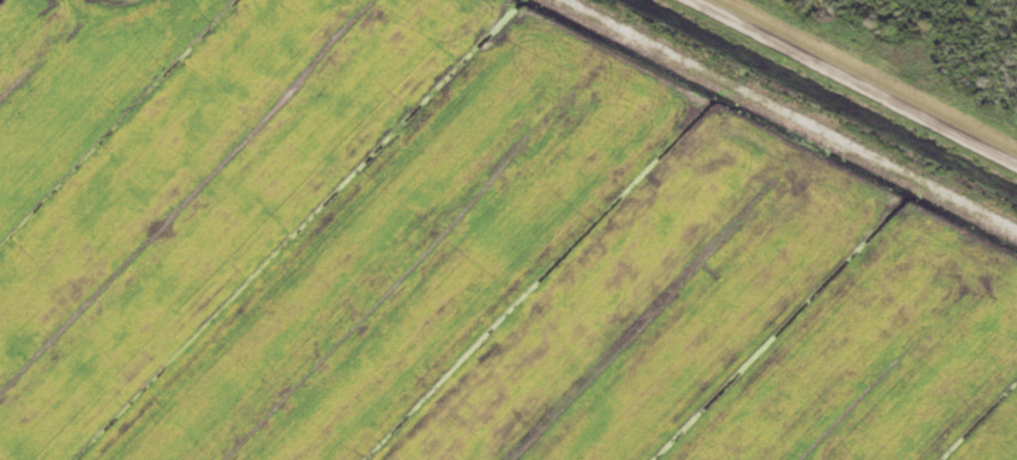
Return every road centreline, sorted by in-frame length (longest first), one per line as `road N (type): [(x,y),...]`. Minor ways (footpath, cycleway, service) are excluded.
road 1 (residential): [(1016,173),(683,0)]

